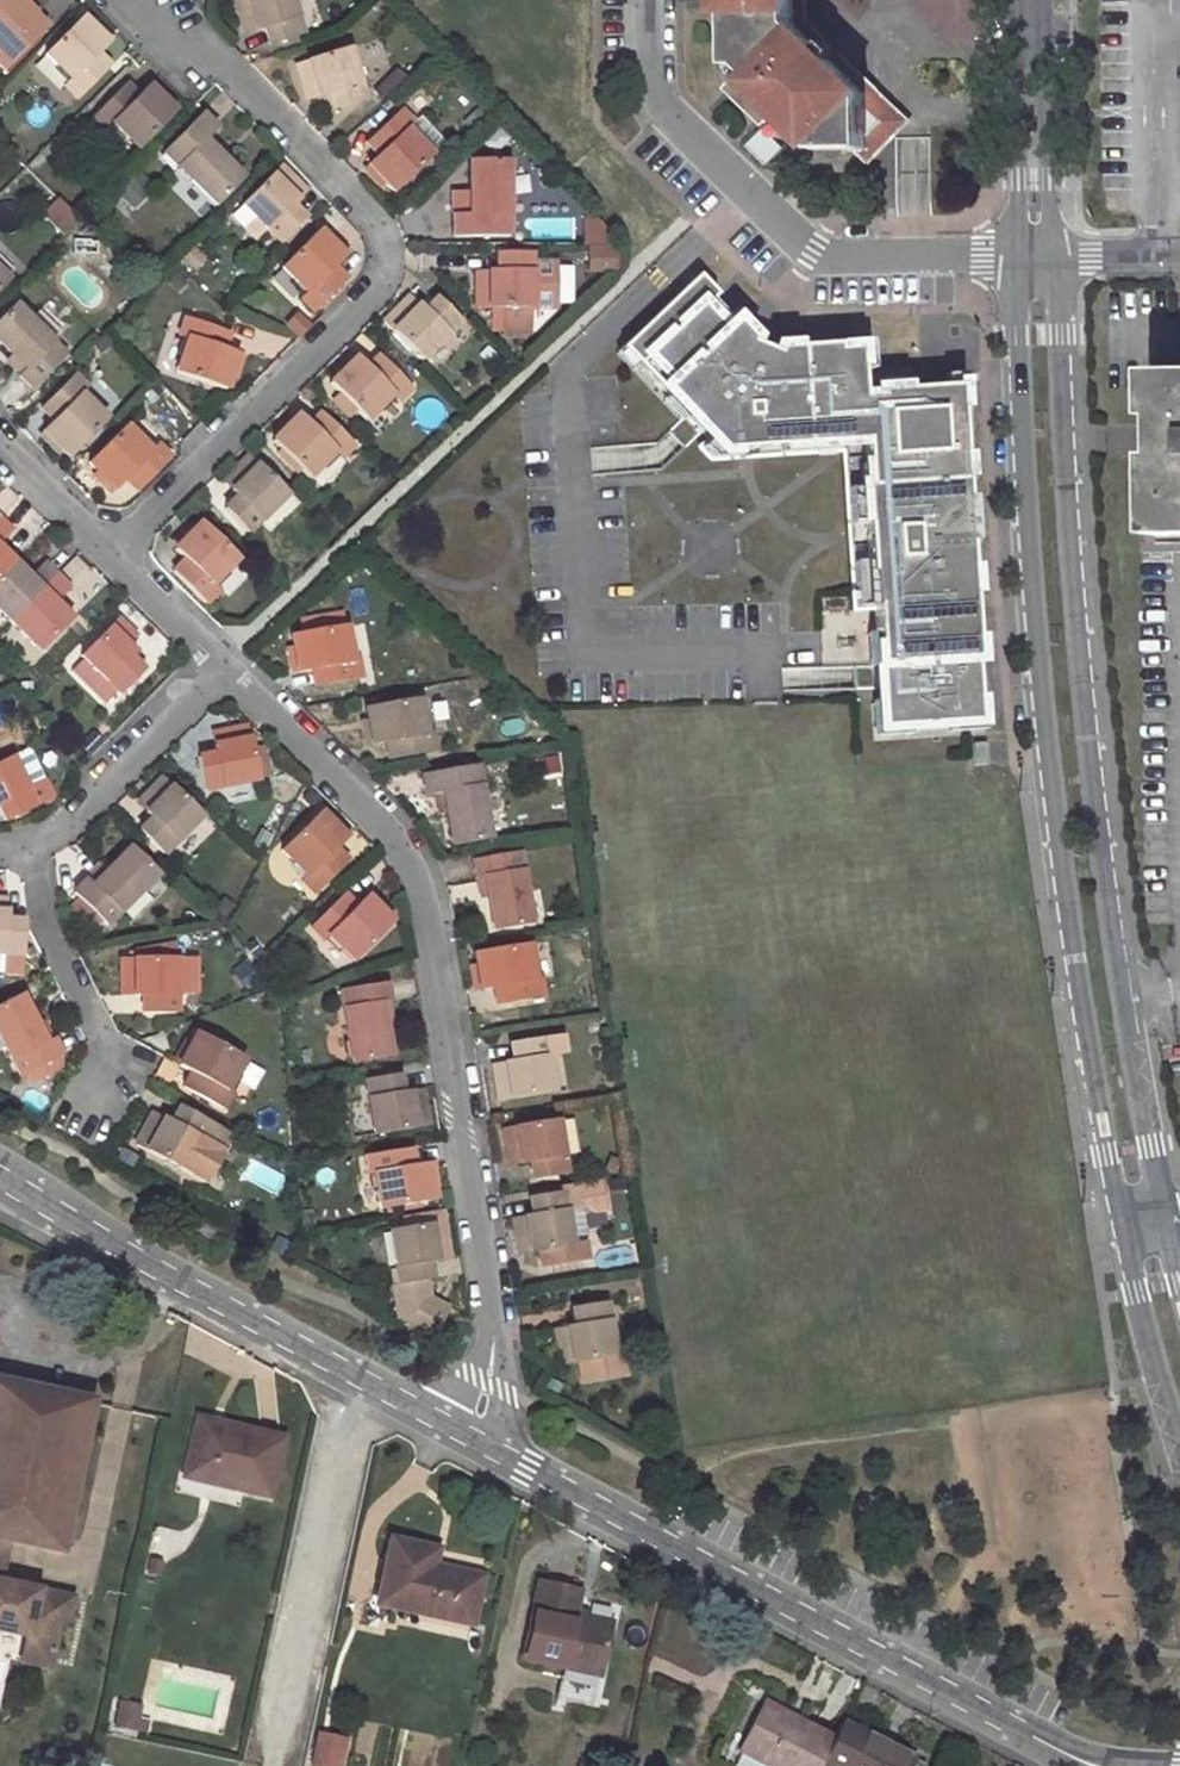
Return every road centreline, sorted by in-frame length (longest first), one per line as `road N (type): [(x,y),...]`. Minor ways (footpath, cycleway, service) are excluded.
road 1 (unclassified): [(1018,257),(1035,637),(1122,1226)]
road 2 (unclassified): [(1164,1219),(1142,1119),(1078,635),(1050,257)]
road 3 (residential): [(465,1435),(487,1384),(494,1334),(423,893),(391,834),(221,664)]
road 4 (residential): [(112,554),(371,298),(382,282),(388,245),(382,225),(229,67),(126,0)]
road 5 (residential): [(1079,1760),(465,1435)]
road 6 (residential): [(465,1435),(0,1176)]
road 7 (residential): [(1018,257),(820,256),(657,99),(656,0)]
road 8 (residential): [(221,664),(72,825),(29,851)]
road 9 (residential): [(29,851),(42,918),(101,1037),(100,1101)]
road 10 (unclassified): [(1015,0),(1018,257)]
road 11 (unclassified): [(1050,257),(1049,0)]
road 12 (unclassified): [(1122,1226),(1143,1325),(1179,1437)]
road 13 (residential): [(112,554),(0,447)]
road 14 (residential): [(221,664),(112,554)]
road 15 (unclassified): [(1050,257),(1179,259)]

